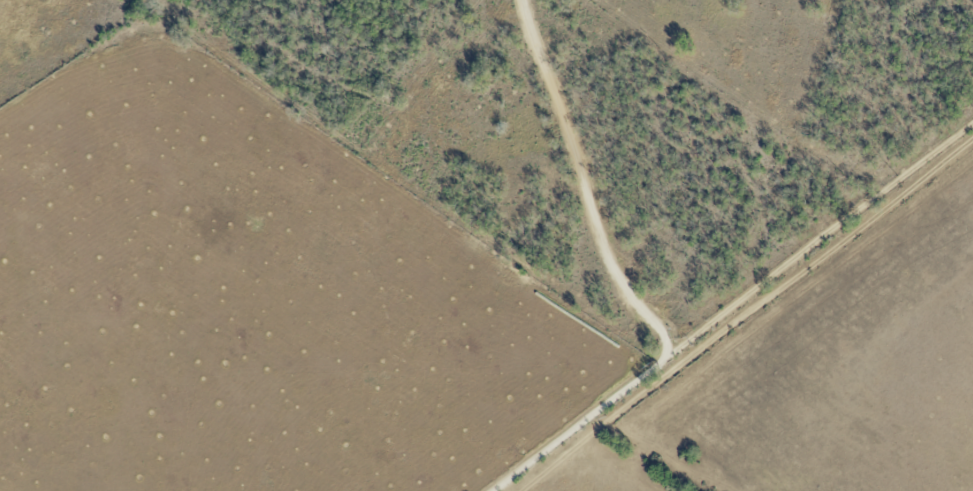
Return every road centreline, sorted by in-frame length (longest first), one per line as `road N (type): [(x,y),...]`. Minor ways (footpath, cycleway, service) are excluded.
road 1 (residential): [(494,490),(972,124)]

